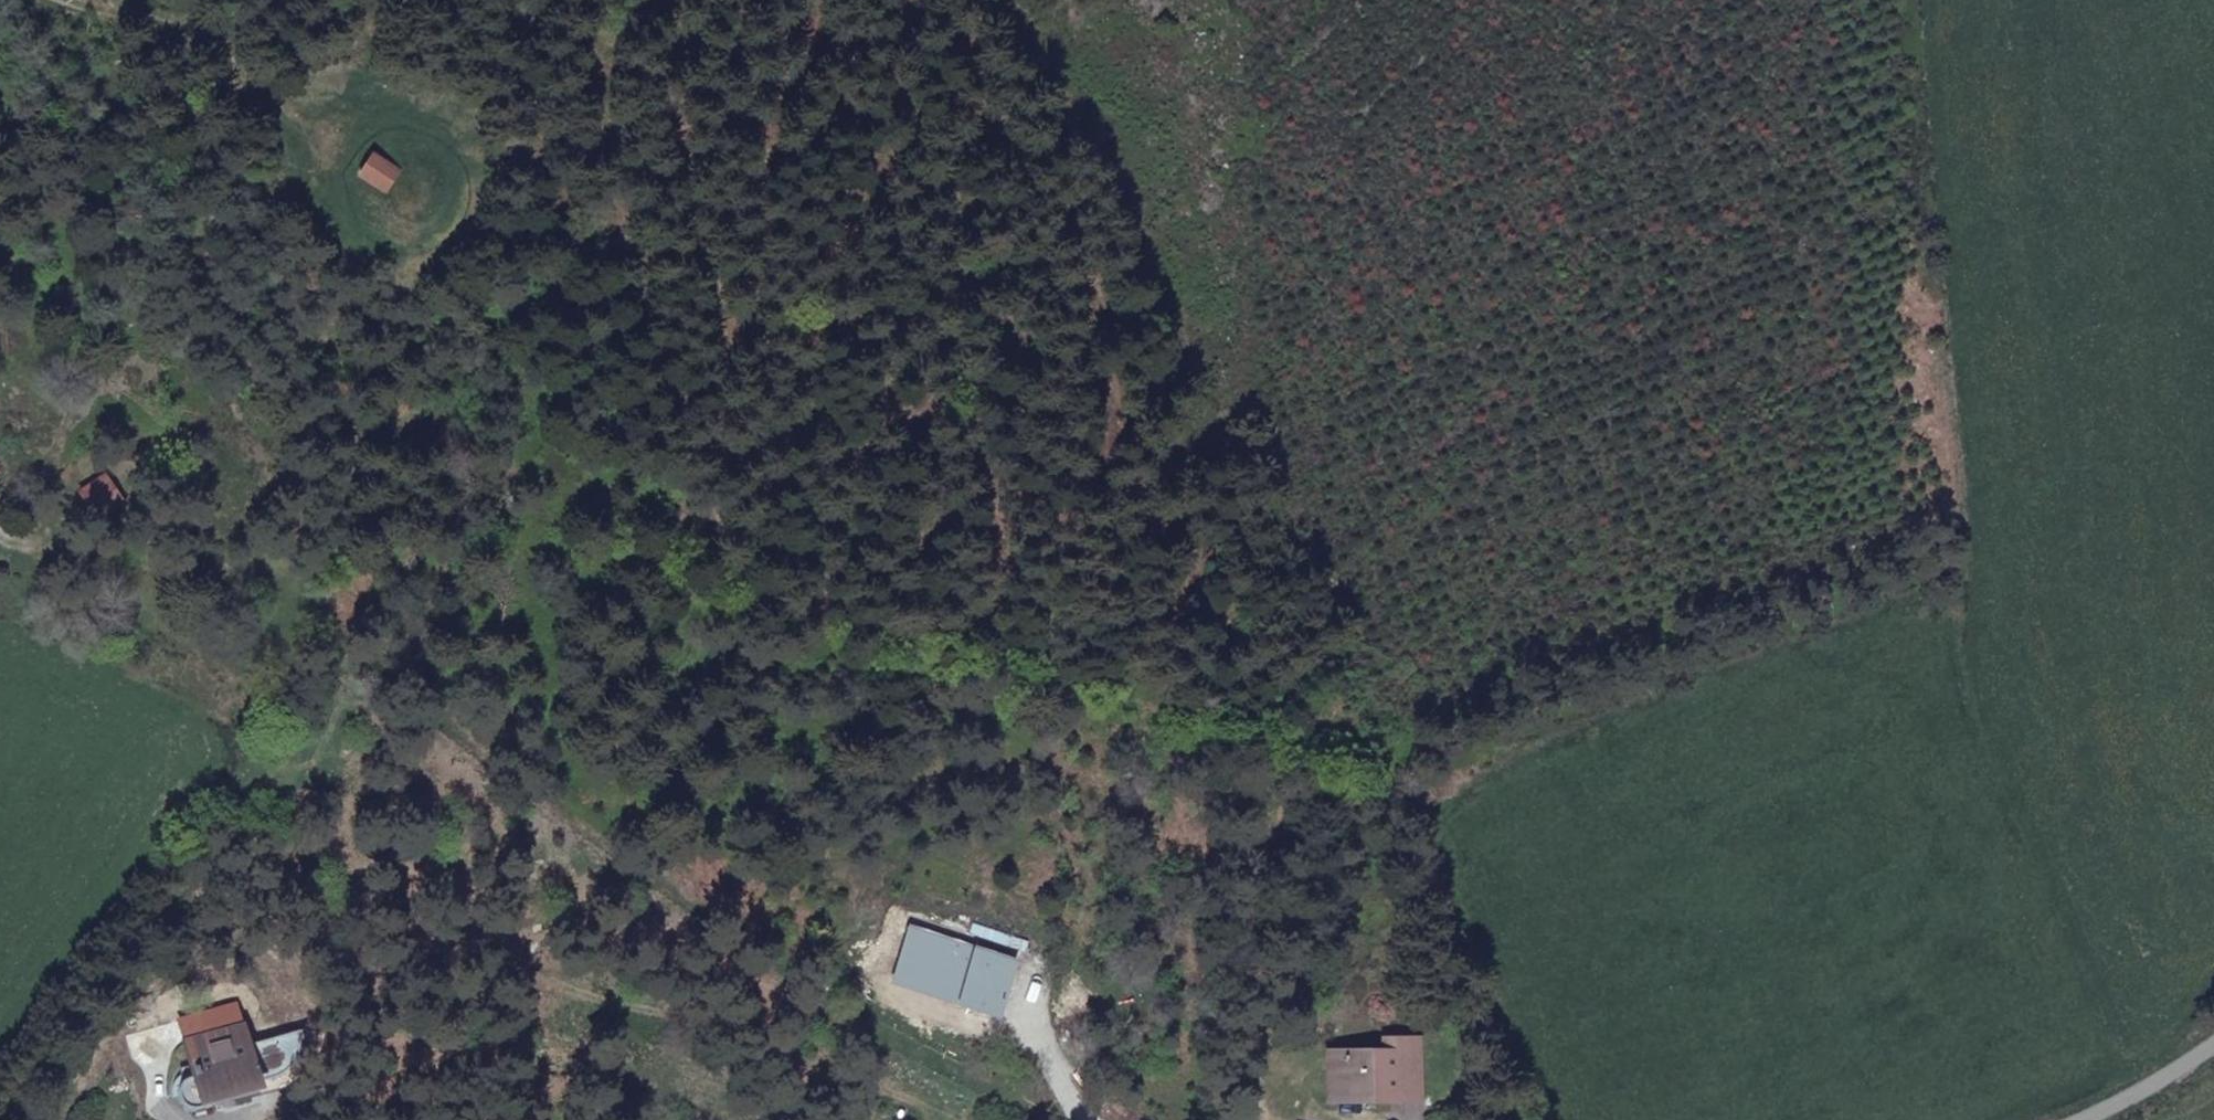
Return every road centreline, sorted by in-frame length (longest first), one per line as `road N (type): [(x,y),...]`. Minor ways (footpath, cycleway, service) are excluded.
road 1 (track): [(65,0),(148,18),(326,139)]
road 2 (residential): [(2090,1119),(2213,1047)]

